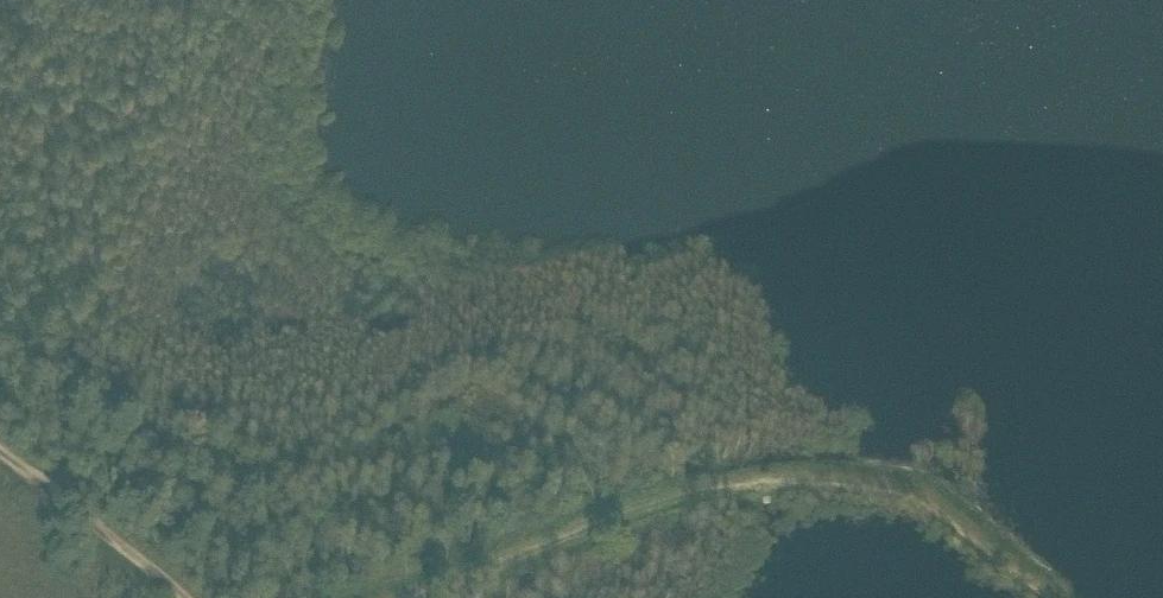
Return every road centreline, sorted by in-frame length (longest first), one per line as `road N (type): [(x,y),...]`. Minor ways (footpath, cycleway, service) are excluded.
road 1 (track): [(176,597),(0,447)]

